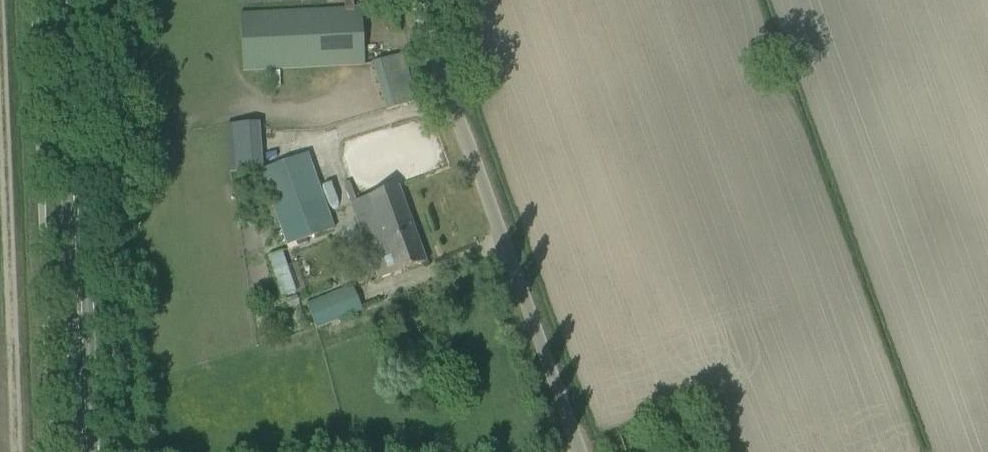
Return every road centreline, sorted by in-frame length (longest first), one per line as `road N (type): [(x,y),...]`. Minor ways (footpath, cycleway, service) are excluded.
road 1 (track): [(17,451),(4,0)]
road 2 (primary): [(86,451),(75,0)]
road 3 (unclassified): [(582,451),(451,112)]

